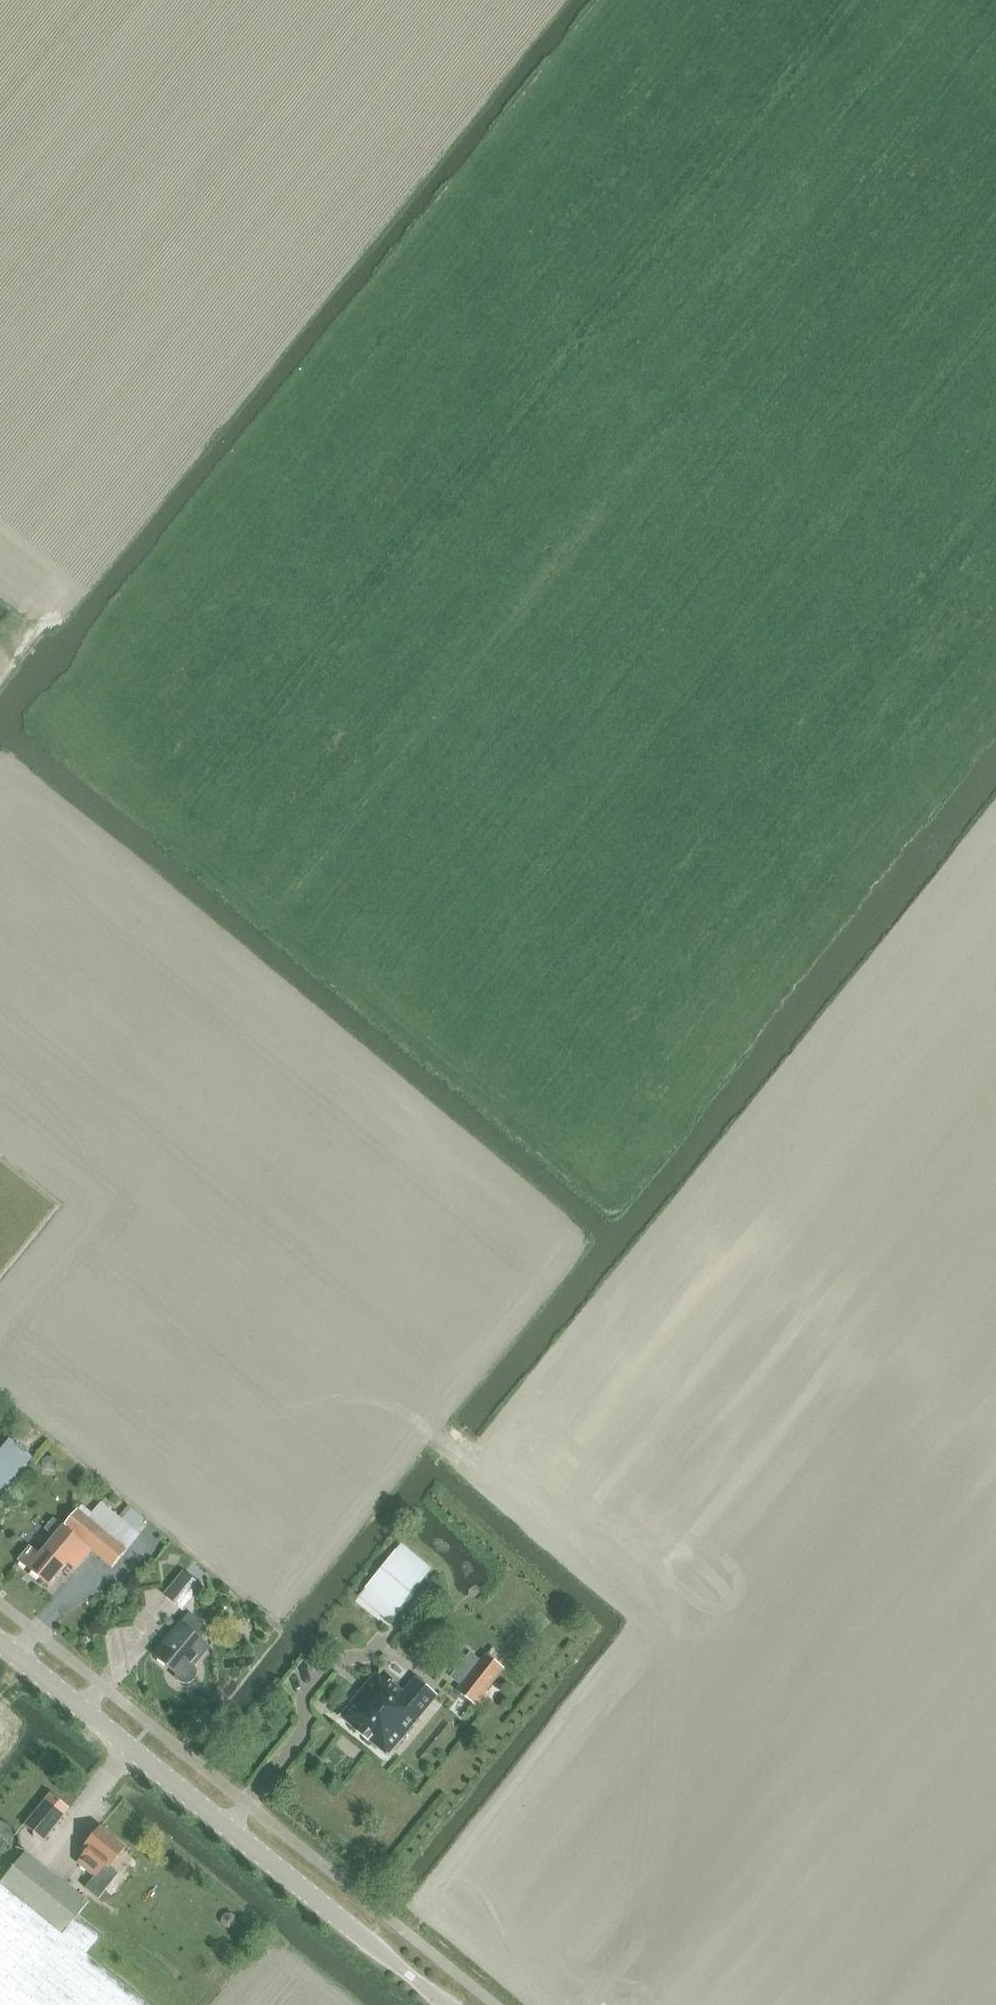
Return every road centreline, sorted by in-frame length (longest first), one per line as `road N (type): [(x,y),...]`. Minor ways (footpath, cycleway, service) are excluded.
road 1 (tertiary): [(446,2004),(0,1640)]

